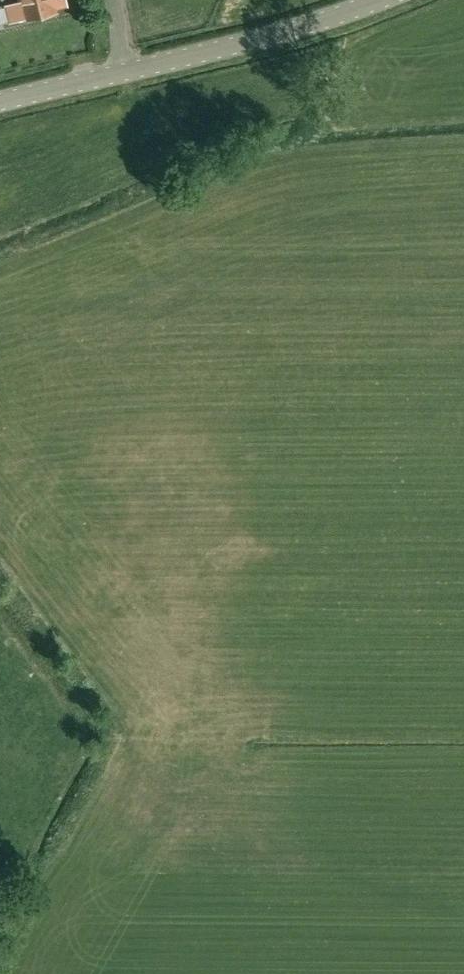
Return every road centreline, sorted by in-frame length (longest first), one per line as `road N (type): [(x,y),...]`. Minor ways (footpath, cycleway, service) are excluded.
road 1 (tertiary): [(0,102),(307,28),(385,0)]

